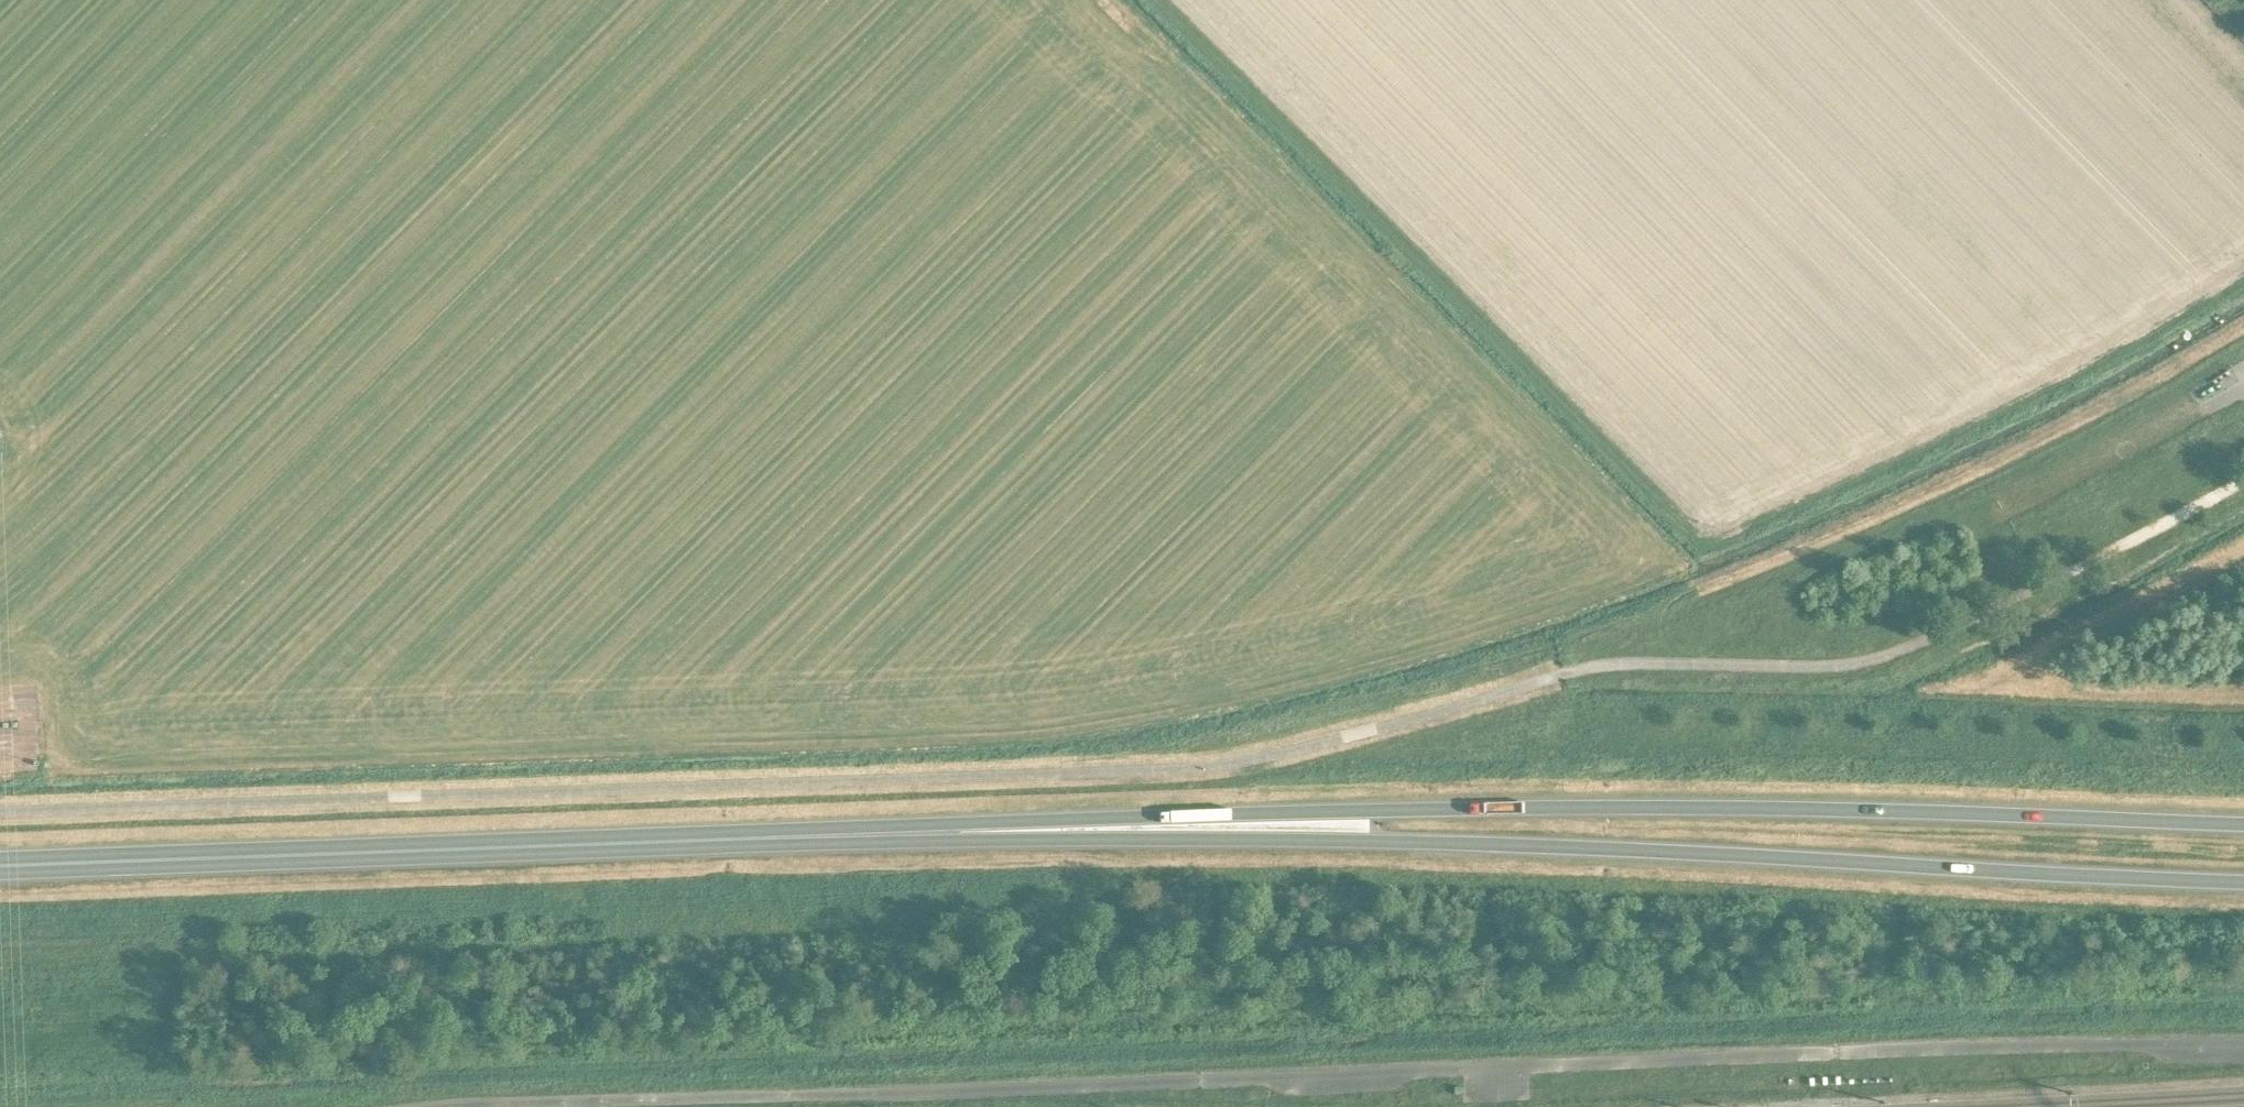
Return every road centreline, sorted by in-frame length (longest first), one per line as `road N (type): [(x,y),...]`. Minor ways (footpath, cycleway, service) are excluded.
road 1 (trunk): [(2243,827),(1837,812),(1375,813),(904,829),(691,845)]
road 2 (trunk): [(691,845),(1373,845),(2243,883)]
road 3 (trunk): [(691,845),(0,870)]

